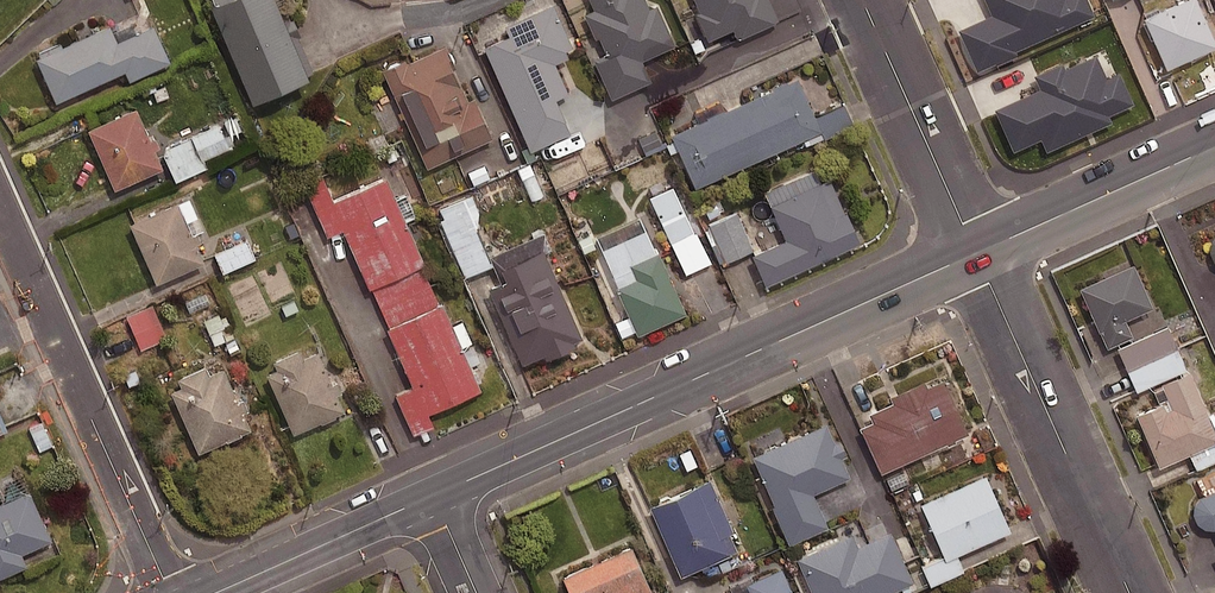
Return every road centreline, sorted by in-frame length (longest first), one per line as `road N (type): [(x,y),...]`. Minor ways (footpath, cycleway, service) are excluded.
road 1 (secondary): [(975,253),(433,496)]
road 2 (residential): [(170,592),(0,217)]
road 3 (residential): [(1128,592),(975,253)]
road 4 (residential): [(862,0),(975,253)]
road 5 (secondary): [(1214,146),(975,253)]
road 6 (secondary): [(433,496),(214,592)]

